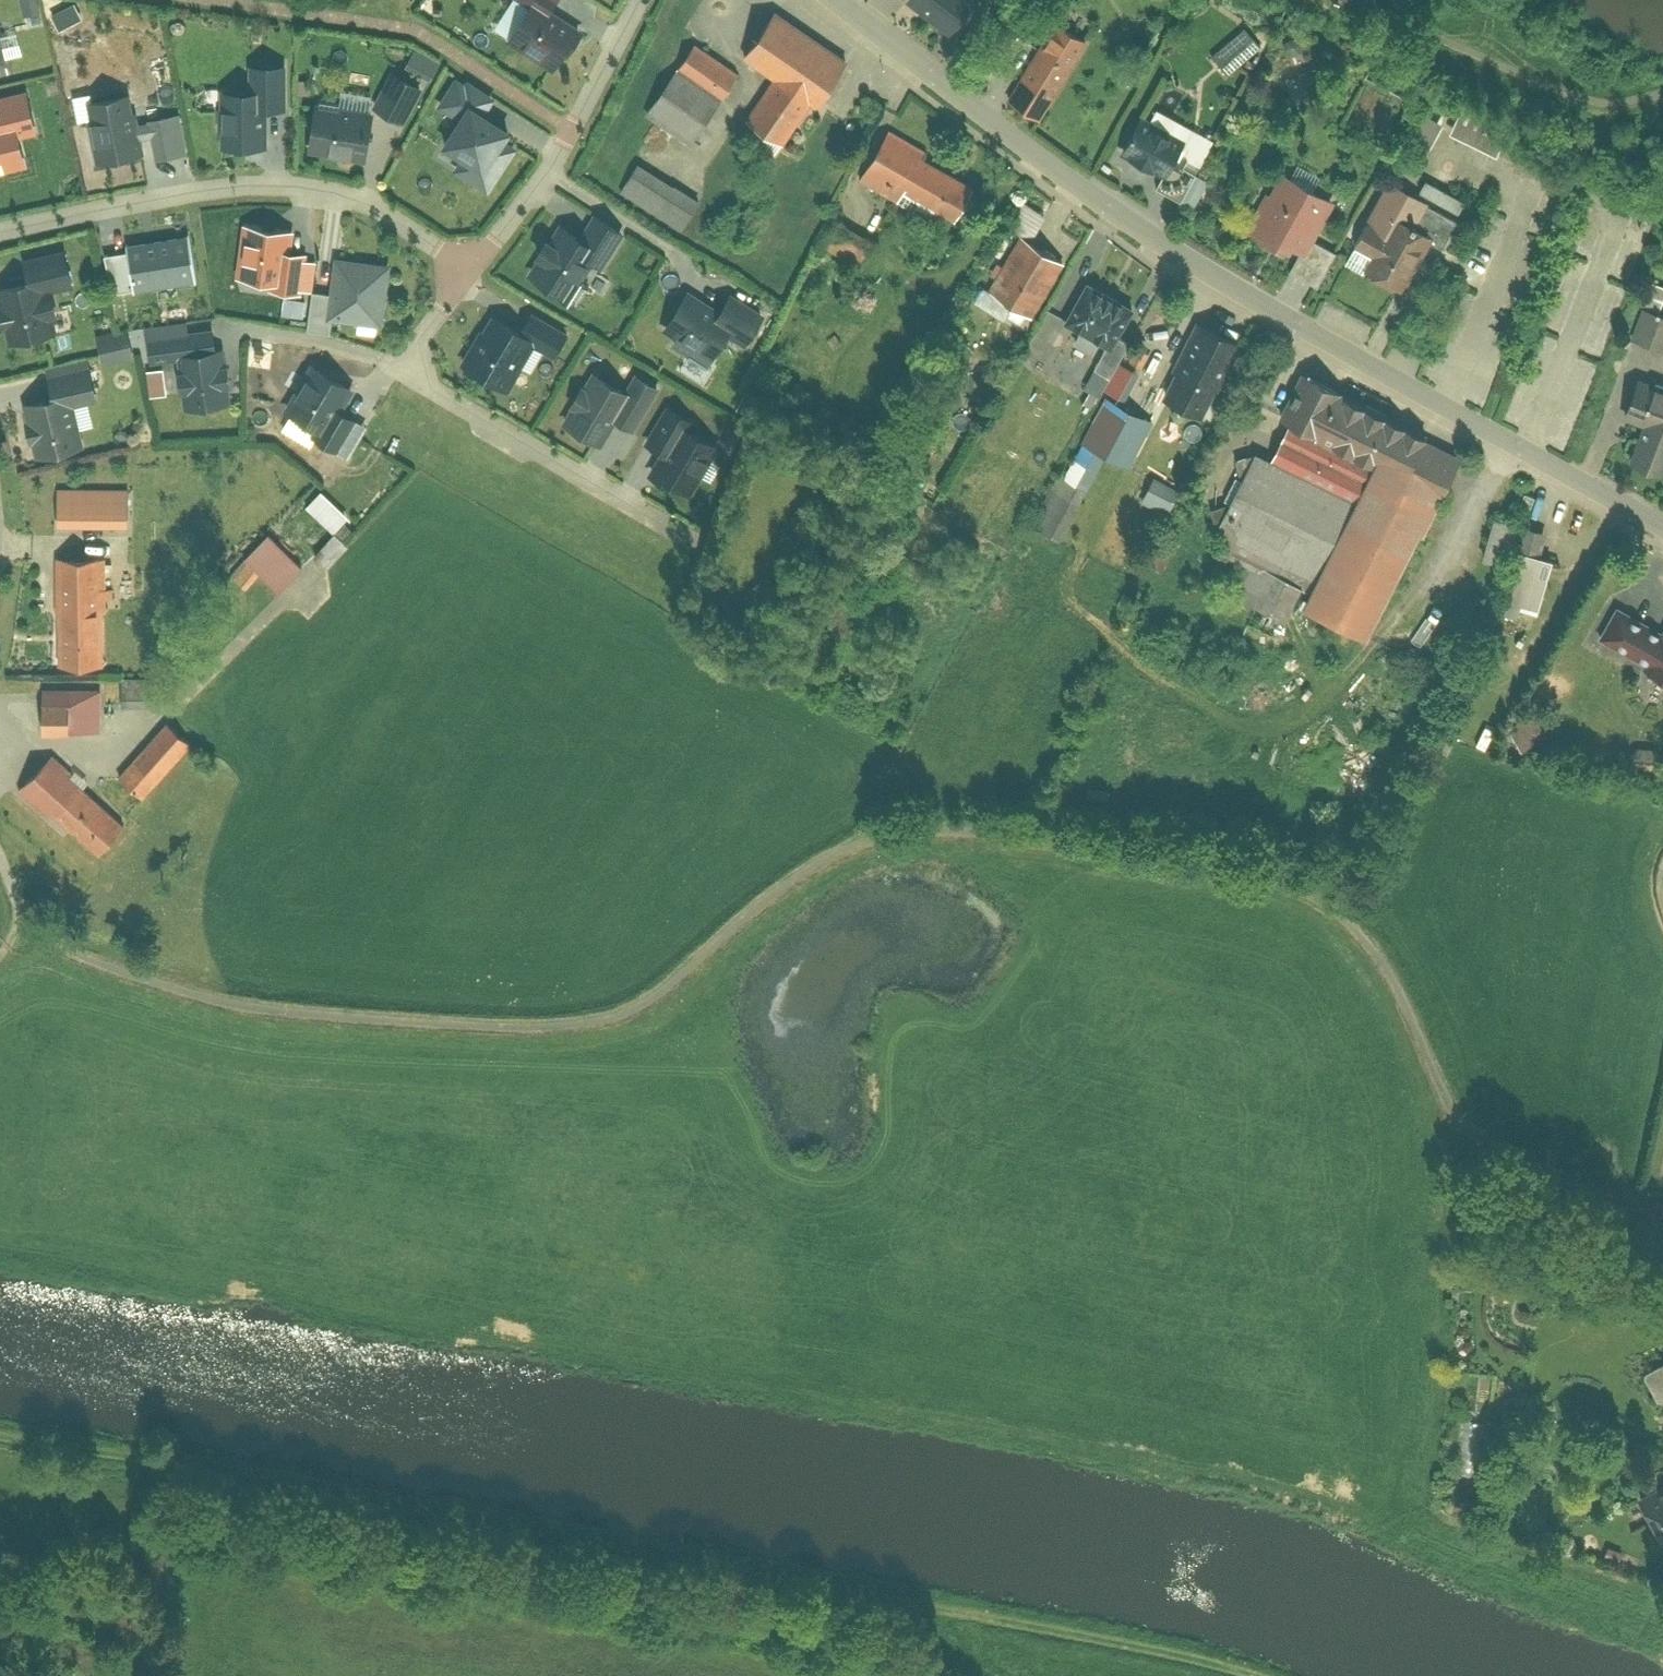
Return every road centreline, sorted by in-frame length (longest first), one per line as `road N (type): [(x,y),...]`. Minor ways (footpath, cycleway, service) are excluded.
road 1 (residential): [(1662,525),(1200,274),(840,0)]
road 2 (residential): [(470,272),(333,191),(236,187),(0,231)]
road 3 (residential): [(693,547),(402,368),(470,272)]
road 4 (residential): [(470,272),(547,177),(638,0)]

